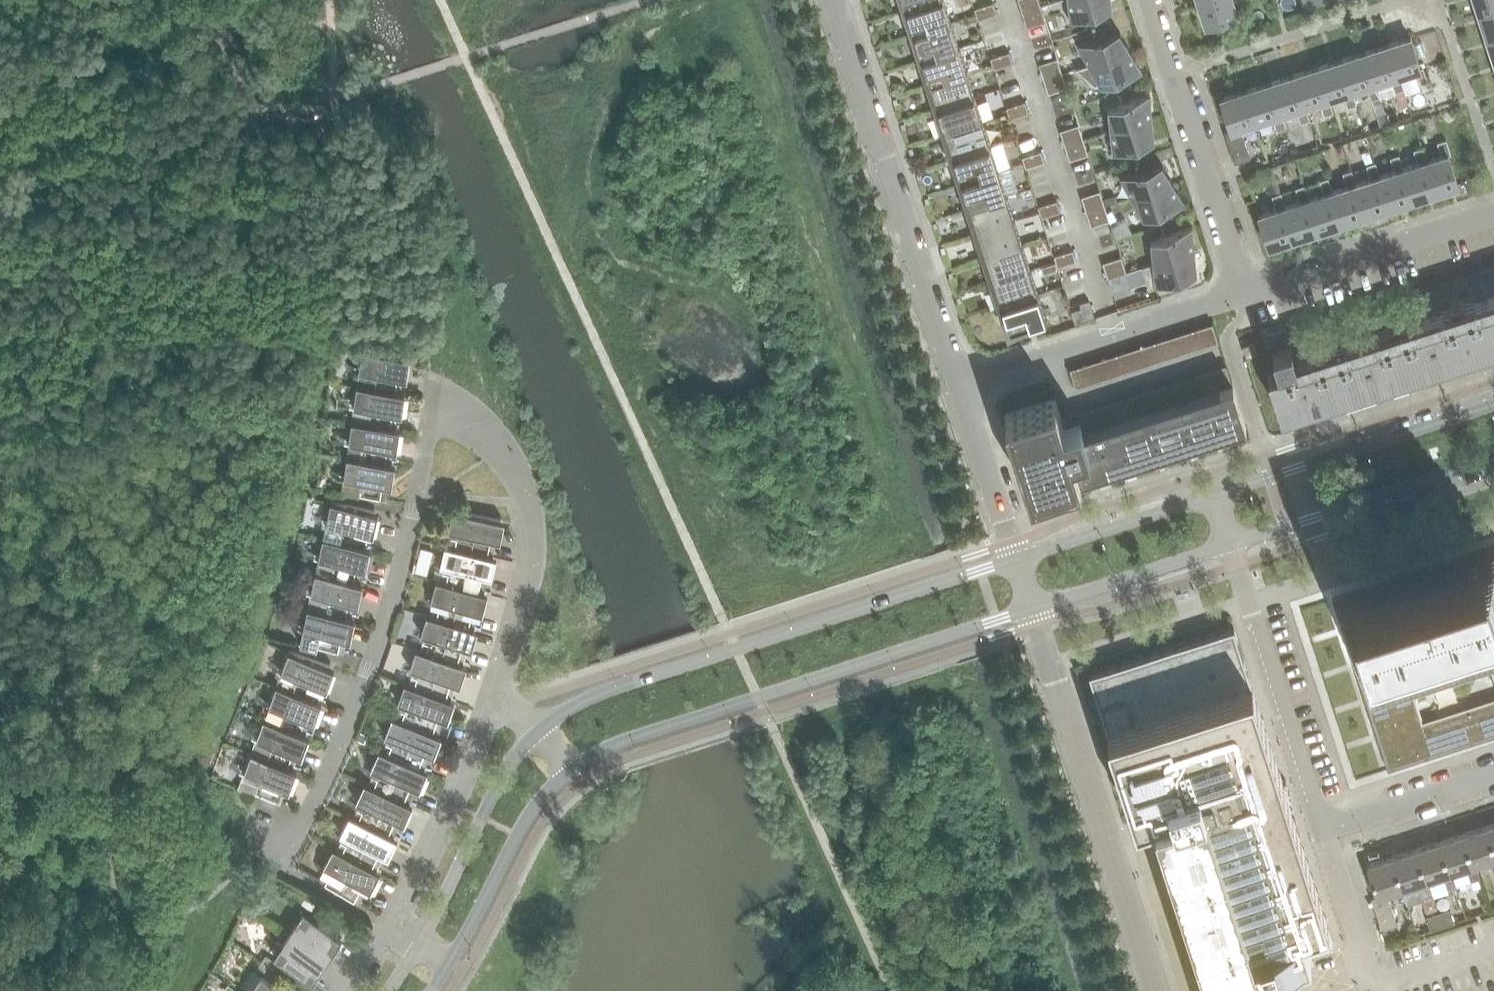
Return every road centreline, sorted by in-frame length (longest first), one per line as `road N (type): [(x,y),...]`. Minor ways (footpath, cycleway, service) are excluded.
road 1 (residential): [(277,840),(306,812),(368,671),(403,557),(432,409),(495,446),(533,518),(536,555),(495,704)]
road 2 (secondary): [(1016,559),(615,688),(538,733)]
road 3 (secondary): [(571,770),(646,734),(1031,609)]
road 4 (residential): [(1229,547),(1324,824),(1493,770)]
road 5 (residential): [(960,387),(834,0)]
road 6 (residential): [(1151,990),(1031,609)]
road 7 (residential): [(1246,290),(1144,0)]
road 8 (residential): [(1246,290),(960,387)]
road 9 (secondary): [(1493,403),(1214,494)]
road 10 (secondary): [(1229,547),(1493,460)]
road 11 (residential): [(1493,217),(1246,290)]
road 12 (residential): [(495,704),(388,931)]
road 13 (secondary): [(538,733),(512,760),(419,947)]
road 14 (secondary): [(450,965),(517,835),(571,770)]
road 15 (secondary): [(1214,494),(1016,559)]
road 16 (secondary): [(1031,609),(1229,547)]
road 17 (residential): [(1016,559),(960,387)]

